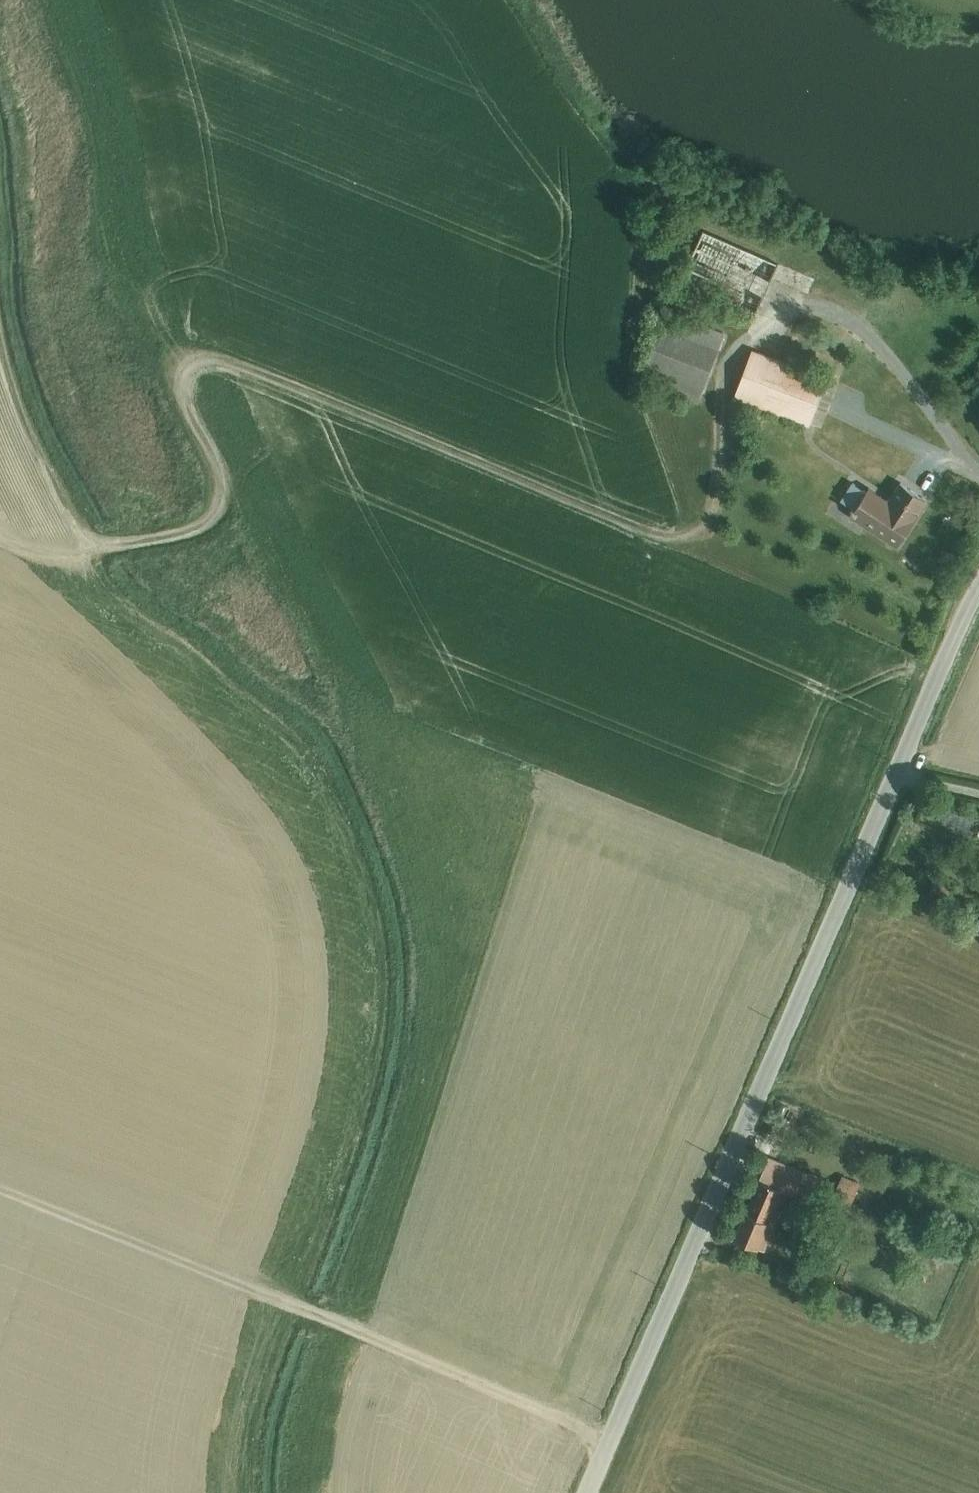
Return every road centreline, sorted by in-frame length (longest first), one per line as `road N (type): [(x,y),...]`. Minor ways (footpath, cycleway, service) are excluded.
road 1 (track): [(241,1492),(253,1377),(328,1198),(373,1057),(373,945),(343,844),(303,765),(102,592),(89,535),(22,403),(0,317)]
road 2 (track): [(750,344),(720,398),(709,515),(681,538),(199,354),(181,360),(173,386),(211,478),(208,512),(175,535),(91,543)]
road 3 (unclassified): [(587,1492),(978,587)]
road 4 (track): [(608,1443),(0,1188)]
road 5 (track): [(978,468),(856,327),(835,315),(801,311)]

